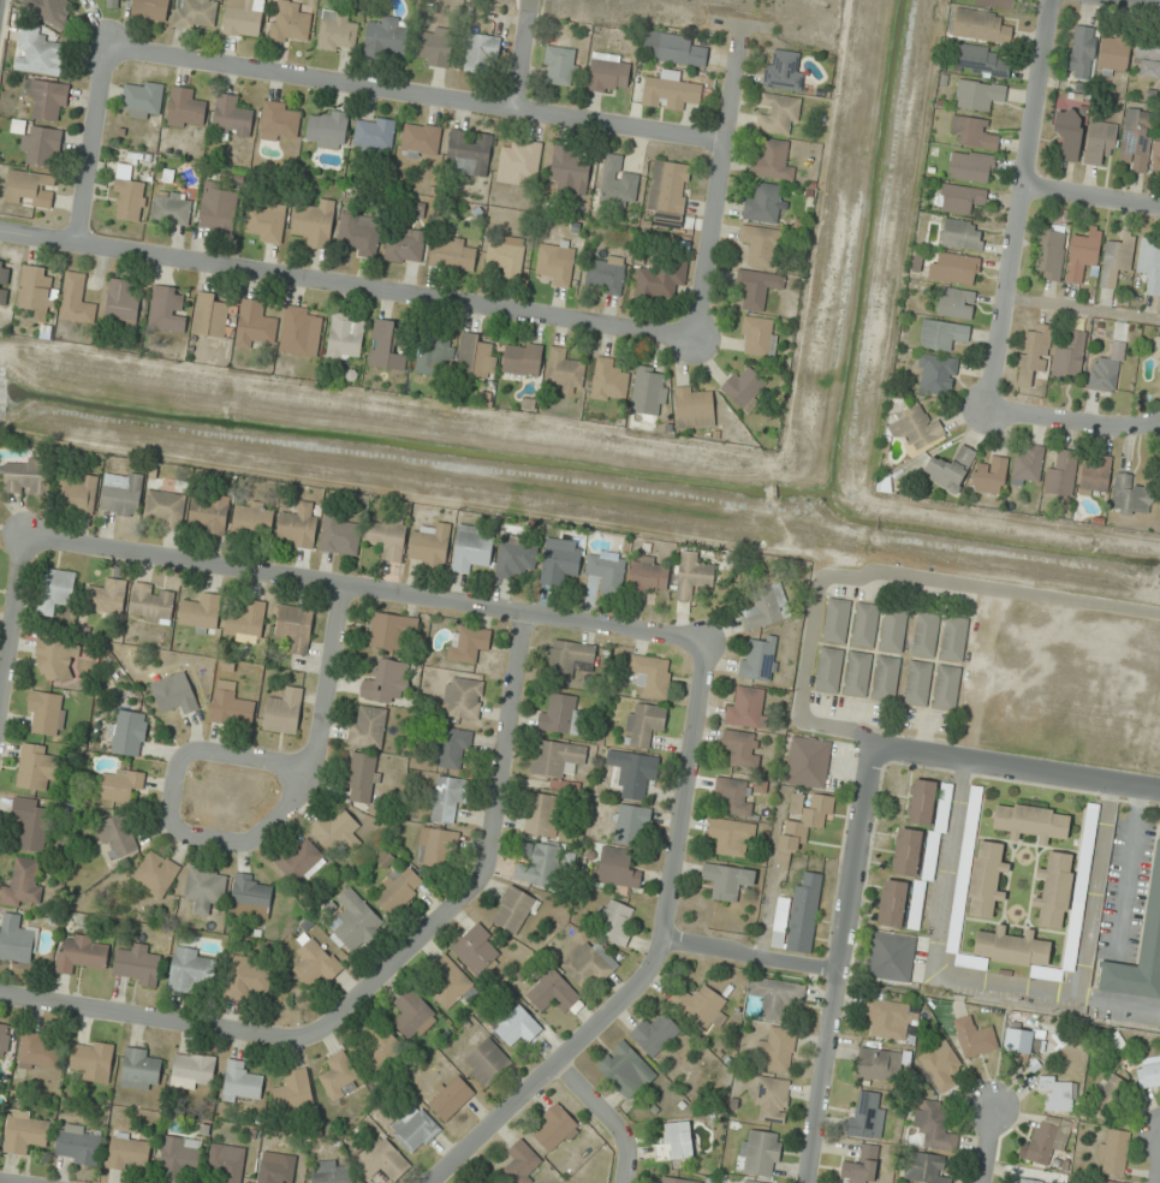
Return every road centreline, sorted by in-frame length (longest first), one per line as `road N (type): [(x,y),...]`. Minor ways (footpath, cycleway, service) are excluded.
road 1 (residential): [(694,339),(0,232)]
road 2 (residential): [(707,643),(26,537)]
road 3 (residential): [(435,1182),(649,973),(665,940),(707,643)]
road 4 (residential): [(728,143),(107,50)]
road 5 (residential): [(478,882),(325,1030),(290,1041),(0,993)]
road 6 (residential): [(870,745),(805,1182)]
road 7 (residential): [(992,409),(1052,0)]
road 8 (residential): [(245,844),(296,799),(296,774),(276,762),(188,753),(168,809),(173,826),(184,836),(245,844)]
road 9 (residential): [(694,339),(744,46)]
road 10 (residential): [(1159,792),(870,745)]
road 11 (residential): [(524,613),(490,863),(478,882)]
road 12 (residential): [(296,774),(319,749),(344,588)]
road 13 (residential): [(78,243),(107,50)]
road 14 (residential): [(665,940),(834,973)]
road 15 (residential): [(0,707),(26,537)]
road 16 (residential): [(1159,421),(1123,428),(992,409)]
road 17 (residential): [(626,1182),(630,1163),(619,1126),(559,1065)]
road 18 (residential): [(1159,208),(1024,188)]

